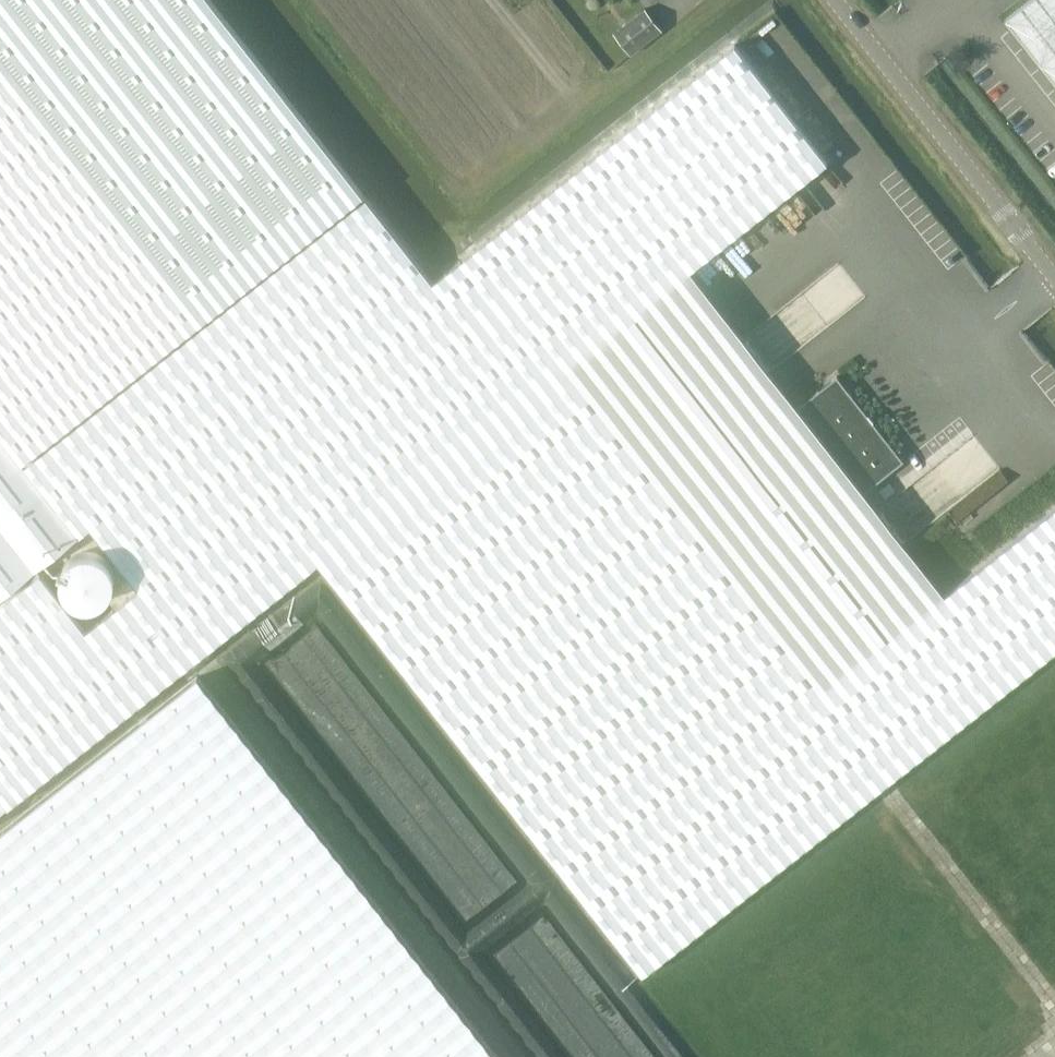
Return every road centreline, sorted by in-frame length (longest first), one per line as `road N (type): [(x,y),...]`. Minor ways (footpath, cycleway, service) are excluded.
road 1 (tertiary): [(1054,276),(835,0)]

